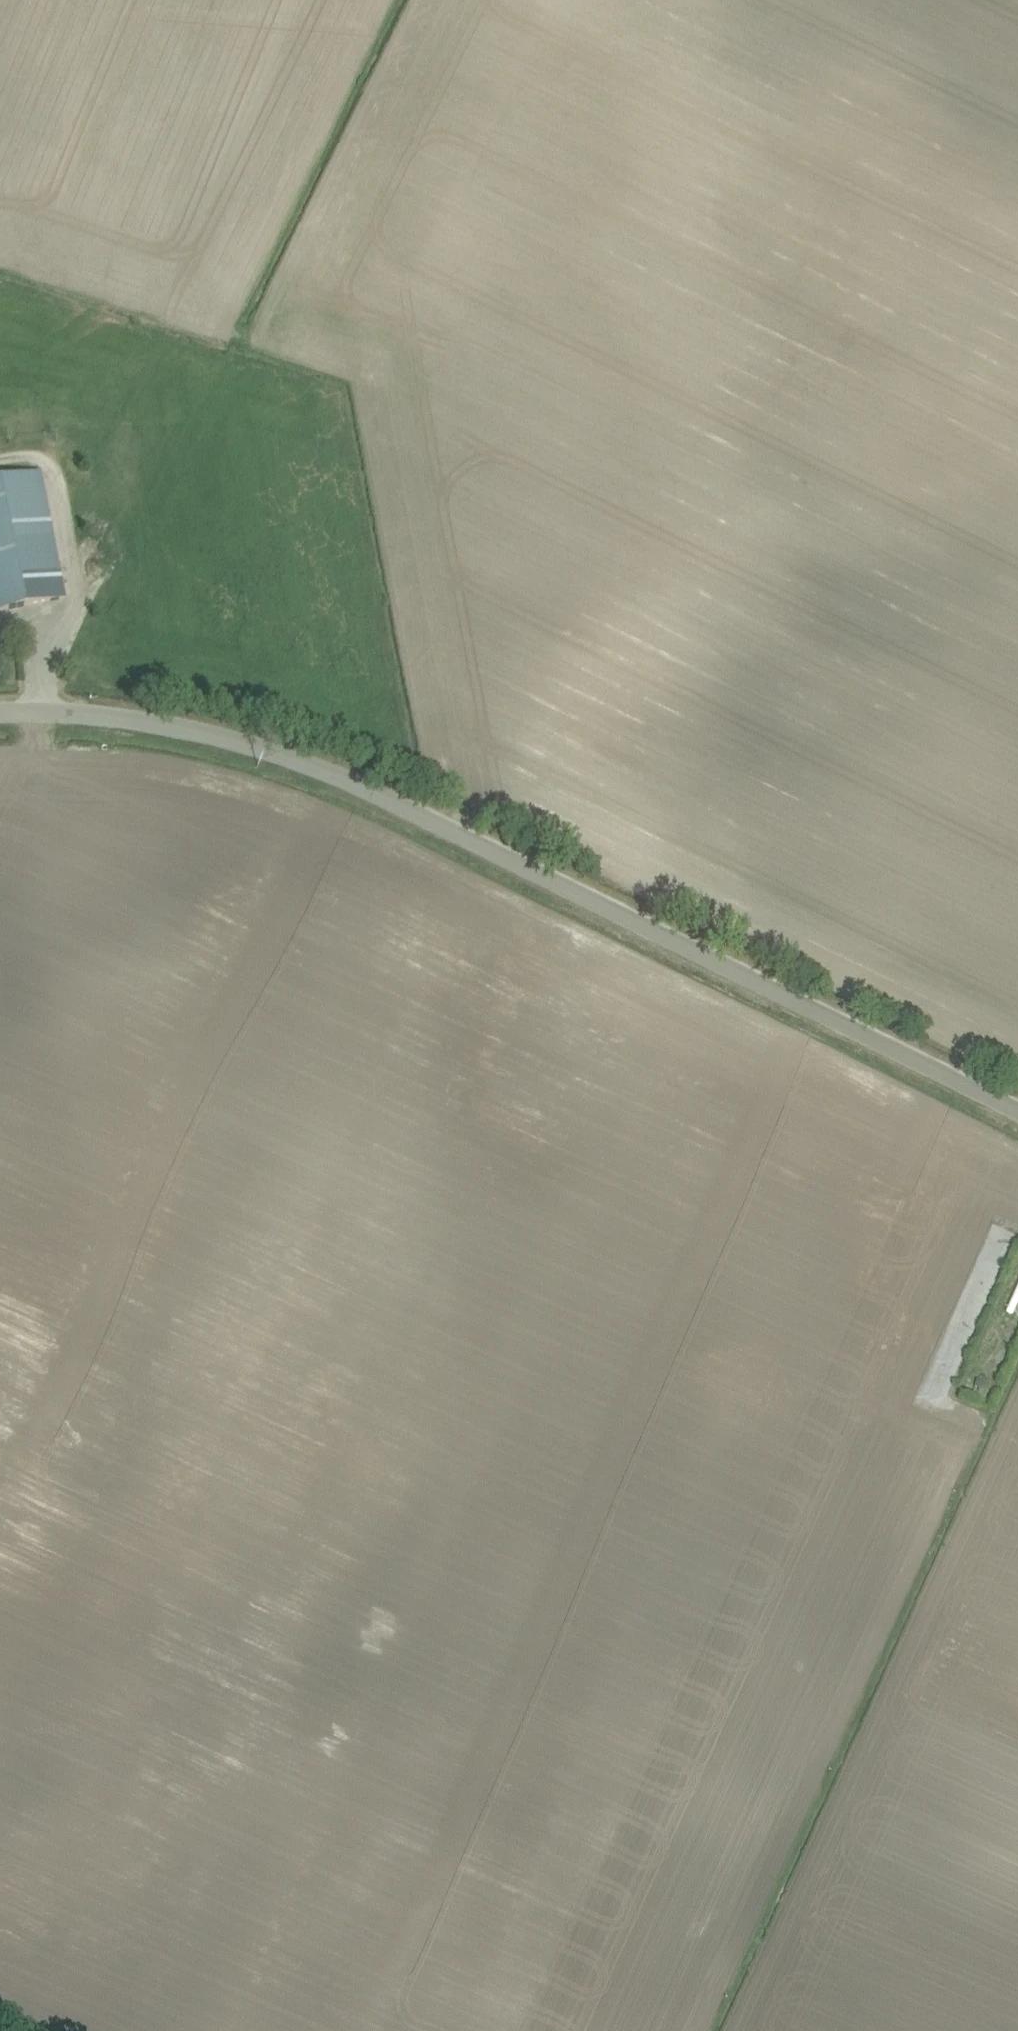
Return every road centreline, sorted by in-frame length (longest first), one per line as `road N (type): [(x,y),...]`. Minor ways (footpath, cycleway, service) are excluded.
road 1 (unclassified): [(0,721),(122,724),(294,765),(500,850),(600,908),(1017,1115)]

